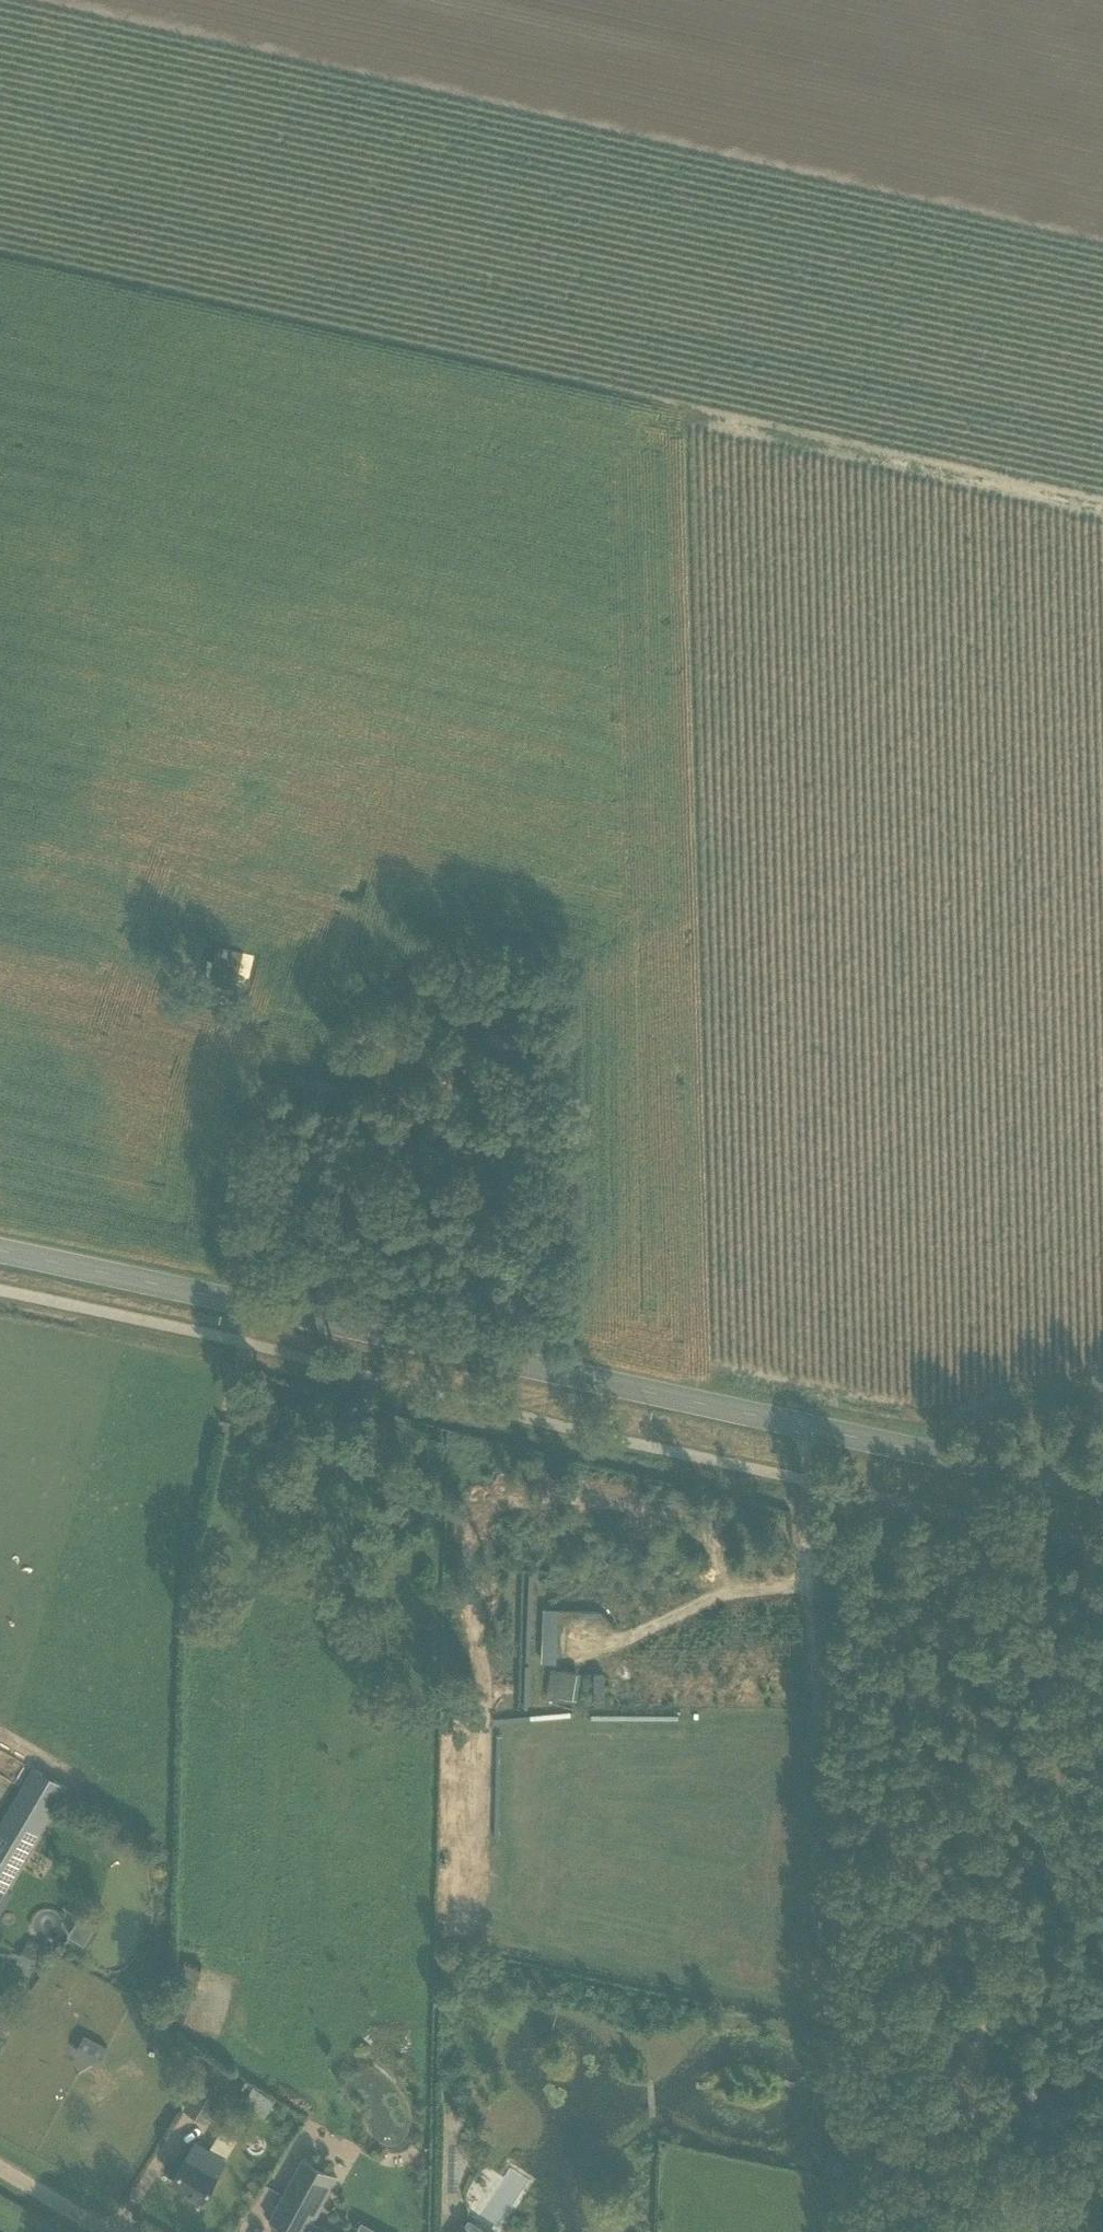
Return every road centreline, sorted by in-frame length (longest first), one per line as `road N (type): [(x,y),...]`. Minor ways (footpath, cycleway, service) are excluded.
road 1 (tertiary): [(1102,1495),(0,1251)]
road 2 (track): [(1000,2146),(1025,2007),(1102,1866)]
road 3 (unclassified): [(106,2231),(0,2169)]

